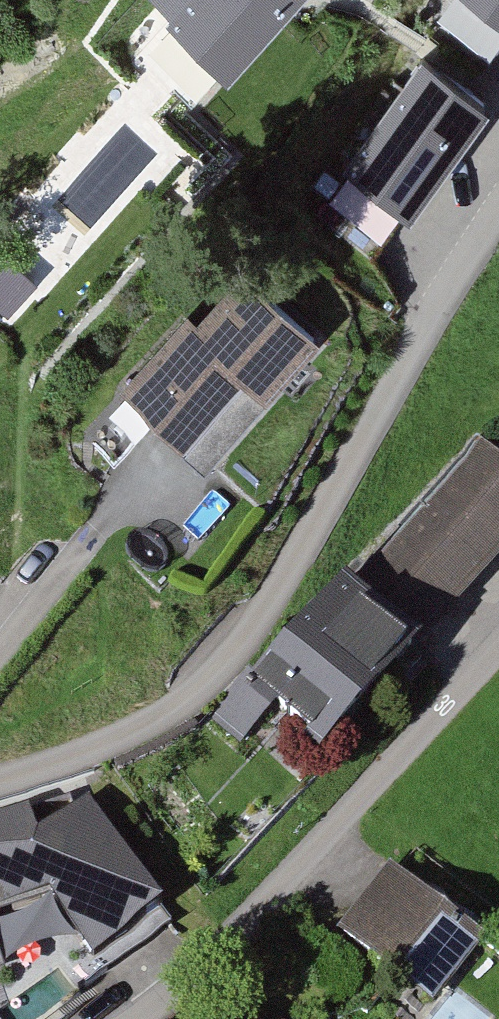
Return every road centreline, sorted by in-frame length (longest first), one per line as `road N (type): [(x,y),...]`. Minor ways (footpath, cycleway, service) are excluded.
road 1 (residential): [(498,225),(249,650),(184,716),(102,757),(0,791)]
road 2 (residential): [(498,661),(315,864),(152,1018)]
road 3 (residential): [(0,659),(100,539)]

